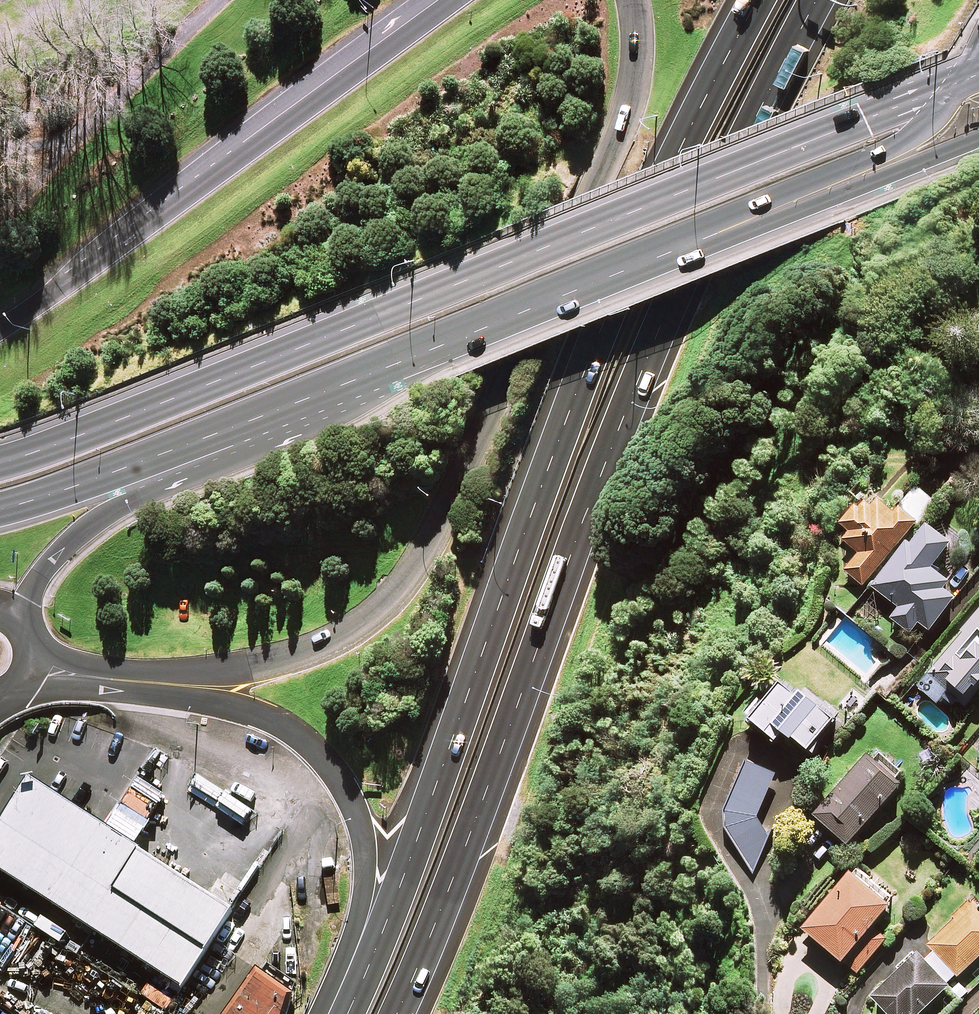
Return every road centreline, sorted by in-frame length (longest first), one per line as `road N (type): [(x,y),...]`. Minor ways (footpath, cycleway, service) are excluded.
road 1 (trunk): [(815,0),(679,279),(399,1013)]
road 2 (trunk): [(352,1013),(602,329),(754,0)]
road 3 (secondary): [(0,465),(958,81)]
road 4 (trunk): [(202,684),(361,625),(419,561),(457,494),(617,133),(637,60),(633,0)]
road 5 (trunk): [(0,332),(439,0)]
road 6 (trunk): [(319,1013),(362,911),(369,876),(364,820),(313,746),(202,684)]
road 7 (secondary): [(339,386),(240,458),(72,539),(14,618)]
road 8 (secondary): [(707,237),(339,386)]
road 9 (secondary): [(339,386),(0,510)]
road 10 (trunk): [(958,81),(903,144),(758,203),(707,237)]
road 11 (secondary): [(978,140),(790,216),(707,237)]
road 12 (trunk): [(29,671),(202,684)]

